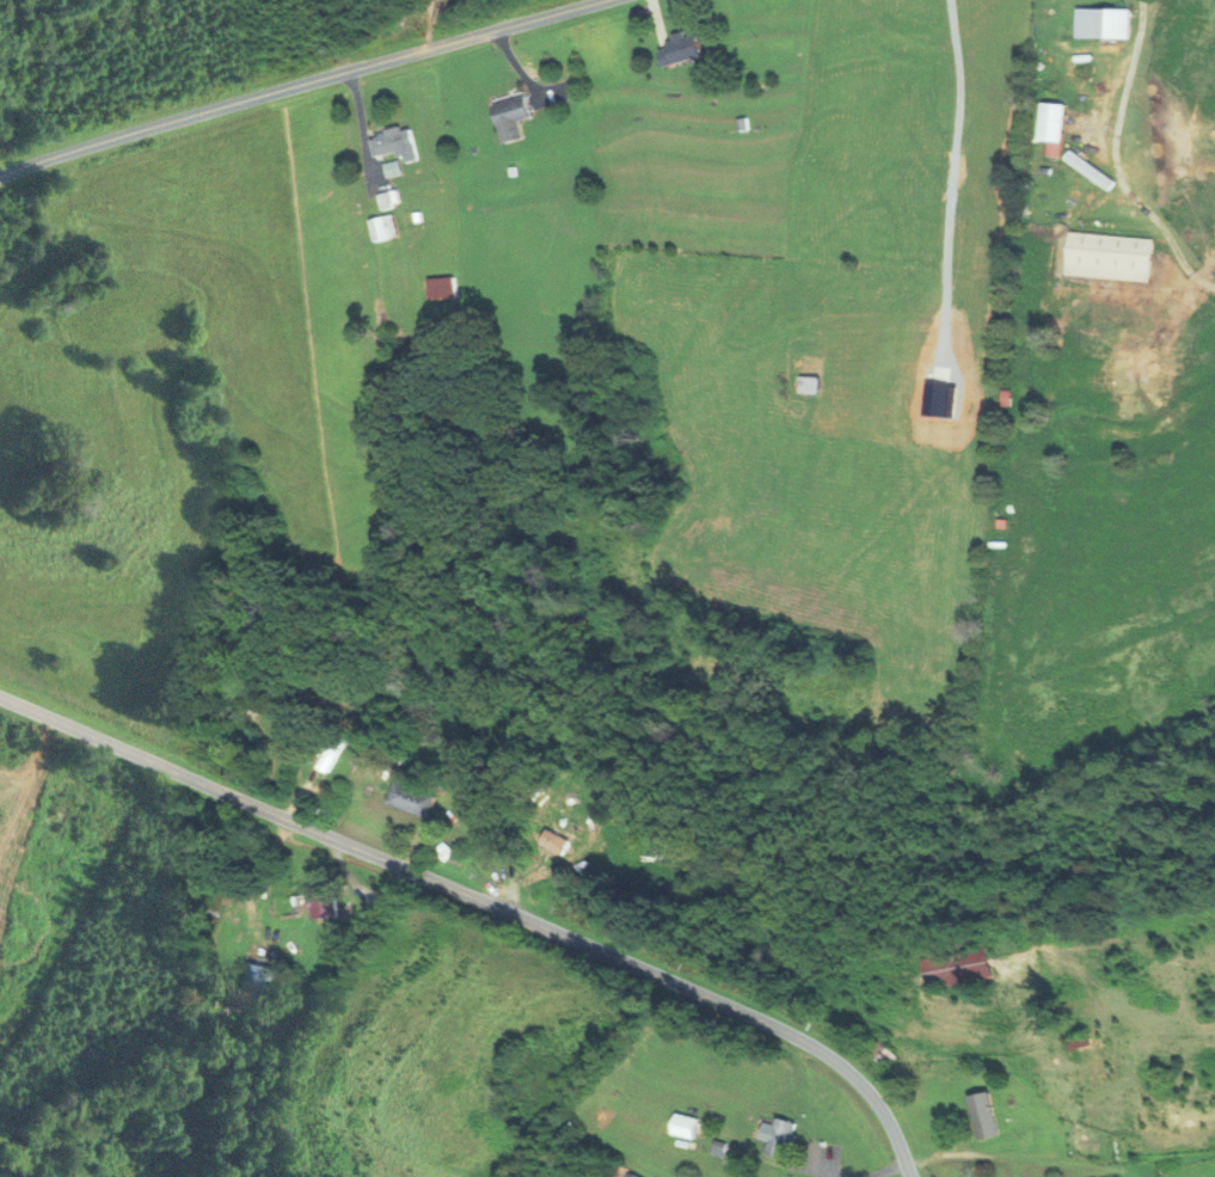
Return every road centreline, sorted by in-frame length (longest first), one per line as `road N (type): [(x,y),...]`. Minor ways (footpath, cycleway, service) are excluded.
road 1 (residential): [(912,1176),(870,1091),(777,1025),(0,695)]
road 2 (residential): [(0,175),(307,79),(625,0)]
road 3 (residential): [(1140,0),(1112,148),(1117,171),(1202,284),(1214,289)]

